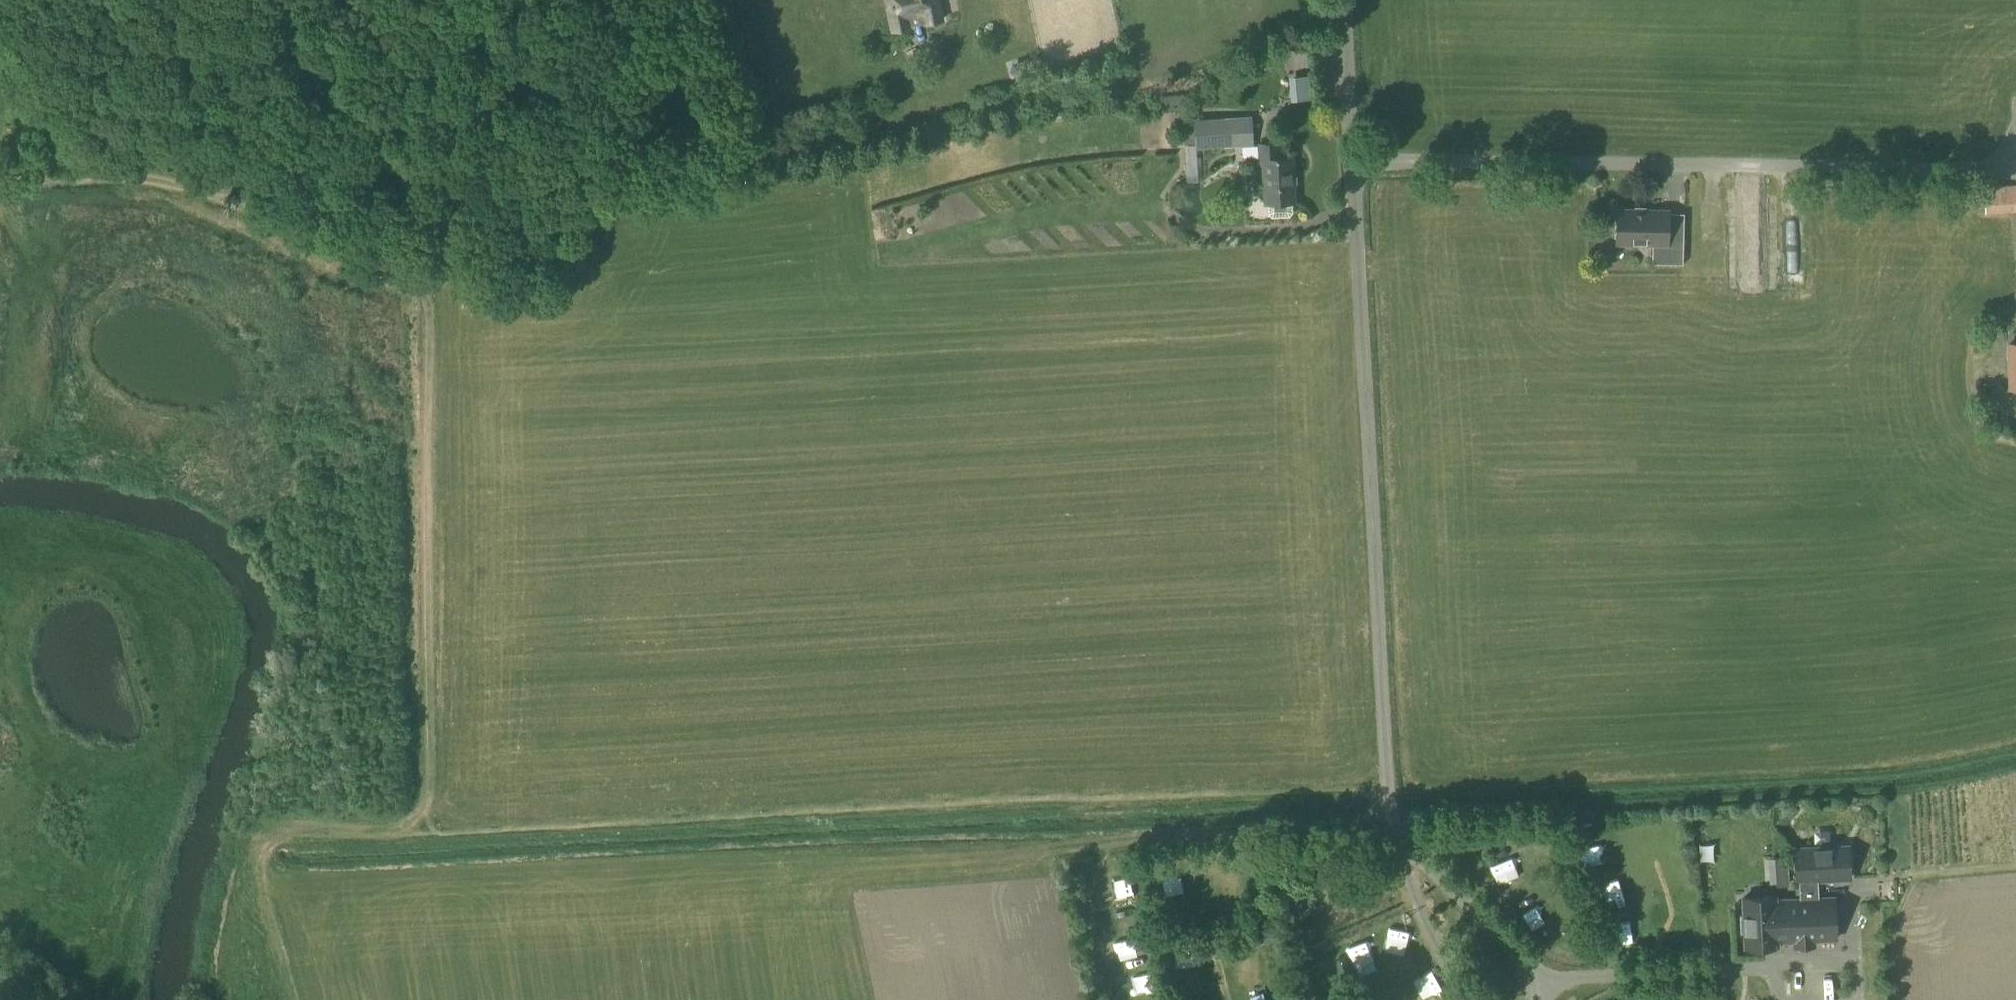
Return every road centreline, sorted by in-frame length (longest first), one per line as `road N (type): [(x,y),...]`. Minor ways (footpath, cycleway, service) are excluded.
road 1 (unclassified): [(1398,826),(1389,787),(1344,0)]

